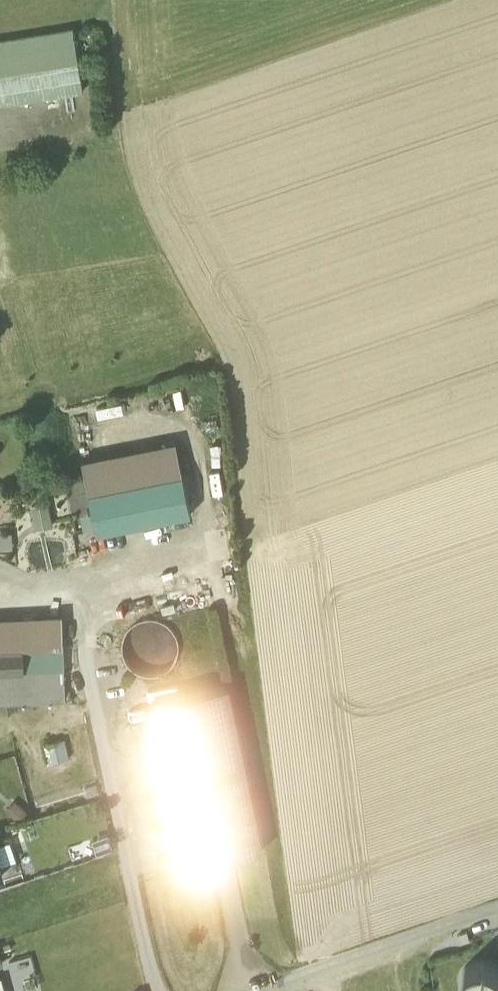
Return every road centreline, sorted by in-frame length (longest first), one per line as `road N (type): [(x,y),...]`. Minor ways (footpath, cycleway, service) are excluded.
road 1 (track): [(497,905),(245,990)]

